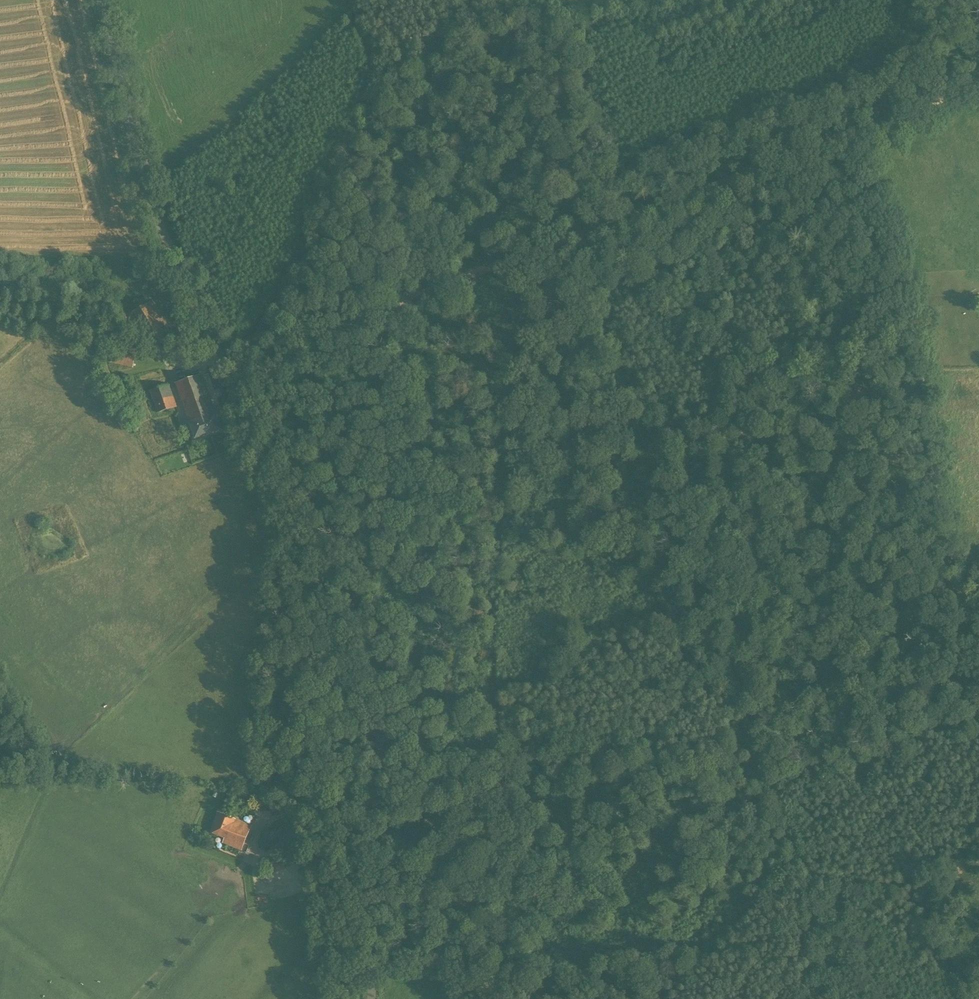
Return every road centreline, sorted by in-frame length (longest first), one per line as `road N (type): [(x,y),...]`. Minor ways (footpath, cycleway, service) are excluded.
road 1 (tertiary): [(371,998),(376,733),(158,224),(99,0)]
road 2 (track): [(904,0),(948,98),(223,366)]

